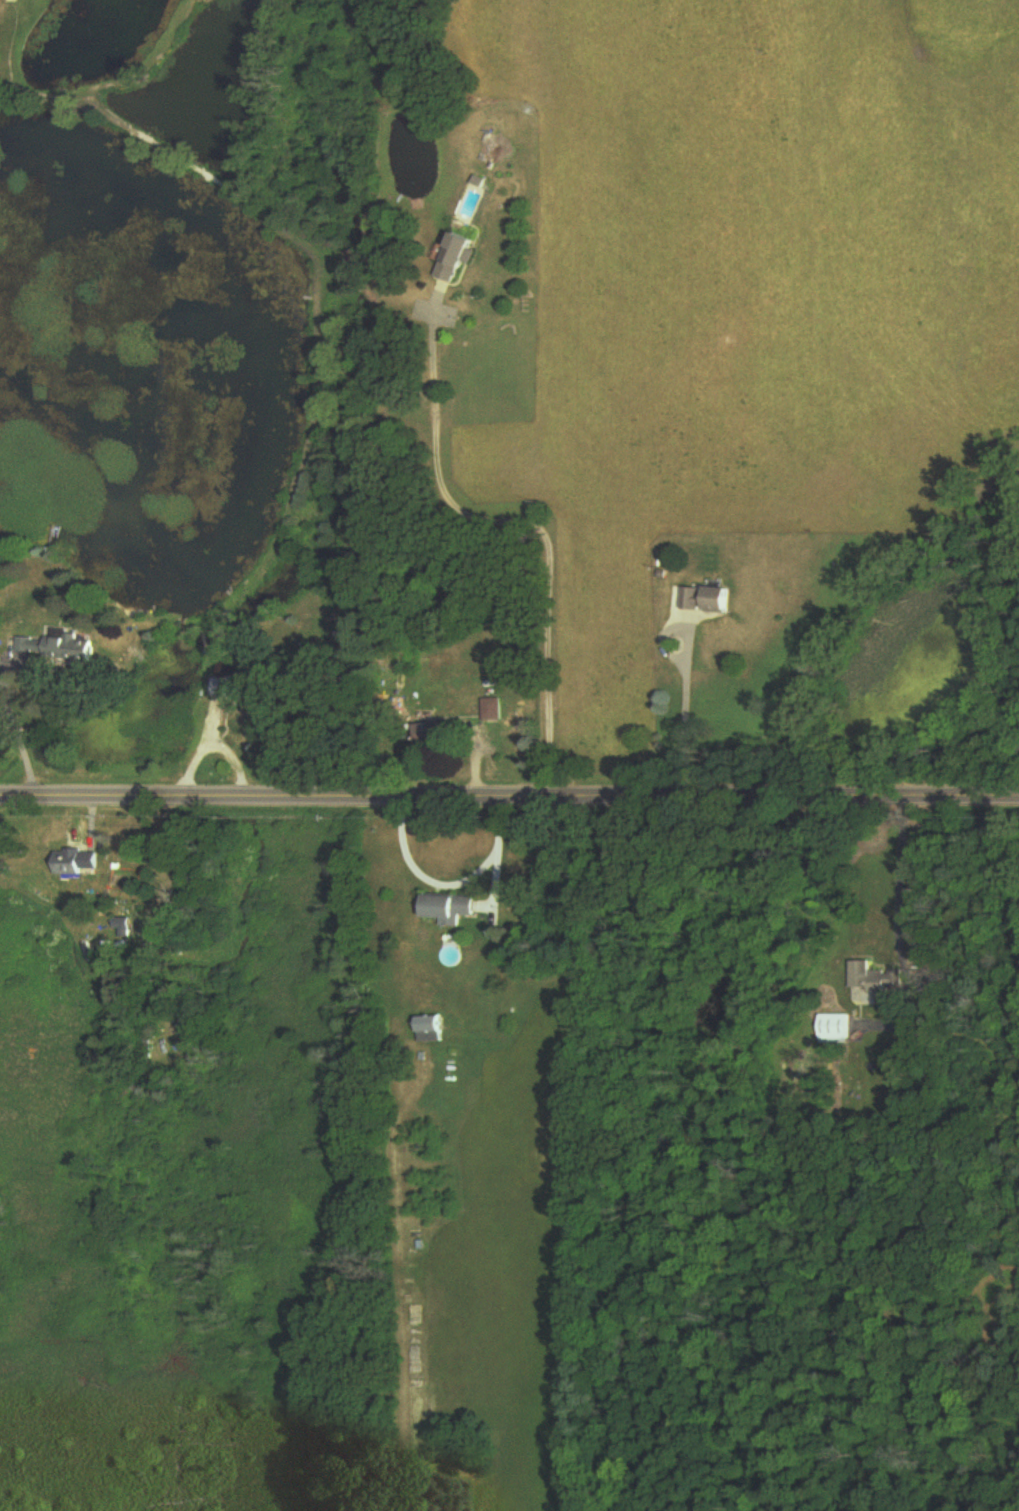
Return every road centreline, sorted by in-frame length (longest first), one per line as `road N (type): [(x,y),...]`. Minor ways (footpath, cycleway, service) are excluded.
road 1 (tertiary): [(1018,793),(0,794)]

